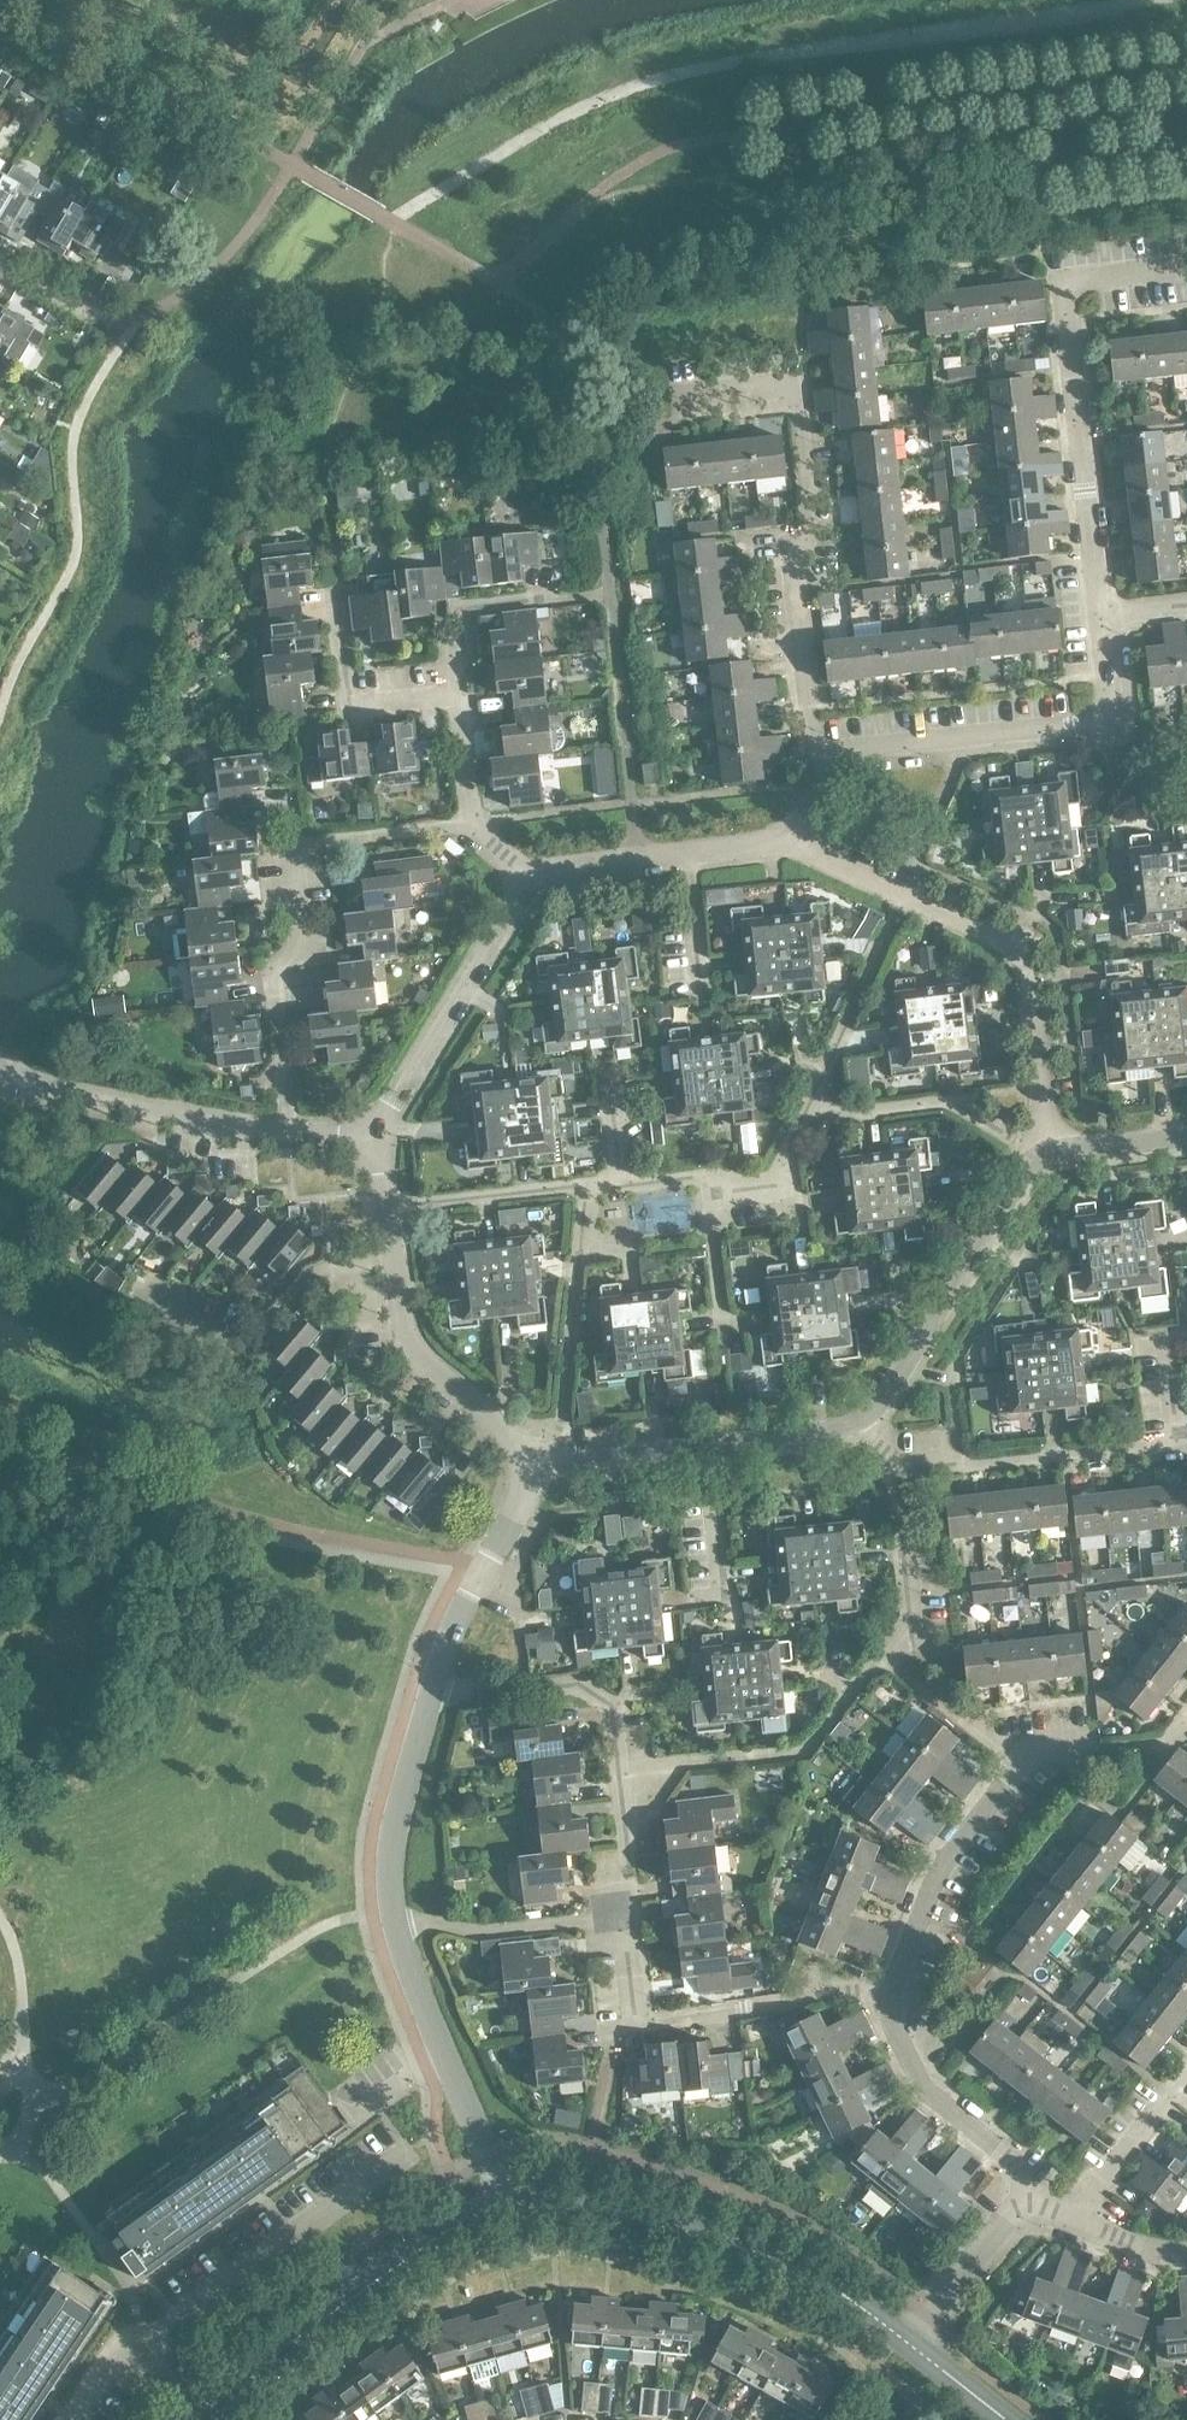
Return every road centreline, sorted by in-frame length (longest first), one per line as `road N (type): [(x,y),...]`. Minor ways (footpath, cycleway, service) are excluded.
road 1 (residential): [(618,1770),(803,1752),(888,1659),(913,1625),(895,1467)]
road 2 (residential): [(817,757),(795,559),(810,523),(796,413),(788,404),(678,417)]
road 3 (residential): [(467,827),(292,848),(299,937),(271,978),(287,1129)]
road 4 (residential): [(1098,612),(1066,284),(1174,271)]
road 5 (tertiary): [(220,2413),(271,2358),(434,2235),(507,2202)]
road 6 (residential): [(891,1992),(939,1870),(1005,1783),(1041,1748),(1097,1739)]
road 7 (tertiary): [(906,2341),(826,2284),(766,2255),(593,2209)]
road 8 (unclassified): [(138,2345),(409,2151)]
road 9 (unclassified): [(1056,1147),(1030,972),(990,937),(903,899)]
road 10 (unclassified): [(536,1465),(412,1349),(383,1201)]
road 11 (unclassified): [(526,874),(367,1140)]
road 12 (unclassified): [(864,1416),(900,1372),(1033,1159)]
road 13 (unclassified): [(507,2202),(394,1924)]
road 14 (unclassified): [(287,1129),(0,1073)]
road 15 (residential): [(895,1467),(1069,1457),(1178,1435)]
road 16 (residential): [(817,757),(1097,722)]
road 17 (residential): [(563,1461),(583,1190)]
road 18 (unclassified): [(794,842),(526,874)]
road 19 (residential): [(583,1190),(777,1178),(805,1115)]
road 20 (residential): [(638,2024),(834,1991),(891,1992)]
road 21 (residential): [(1022,2198),(1012,2160),(918,2077),(890,2015),(891,1992)]
road 22 (residential): [(431,1692),(577,1683),(611,1703),(618,1770)]
road 23 (unclassified): [(431,1692),(451,1632),(536,1465)]
road 24 (residential): [(1033,1159),(951,1101),(805,1115)]
road 25 (residential): [(805,1115),(903,899)]
road 26 (unclassified): [(394,1924),(392,1839),(431,1692)]
road 27 (residential): [(394,1924),(487,1932),(628,1916)]
road 28 (residential): [(452,697),(351,707),(338,591)]
road 29 (residential): [(583,1190),(383,1201)]
road 30 (residential): [(1065,2216),(1186,2073)]
road 31 (residential): [(452,697),(446,632),(472,606),(556,598)]
road 32 (residential): [(906,2341),(1022,2198)]
road 33 (residential): [(699,1594),(723,1591),(707,1447)]
road 34 (unclassified): [(707,1447),(831,1430),(864,1416)]
road 35 (residential): [(618,1770),(628,1916)]
road 36 (unclassified): [(563,1461),(707,1447)]
road 37 (residential): [(467,827),(452,697)]
road 38 (unclassified): [(1056,1147),(1186,1133)]
road 39 (residential): [(1065,2216),(1142,2246),(1186,2252)]
road 40 (tertiary): [(1005,2419),(906,2341)]
road 41 (unclassified): [(903,899),(794,842)]

